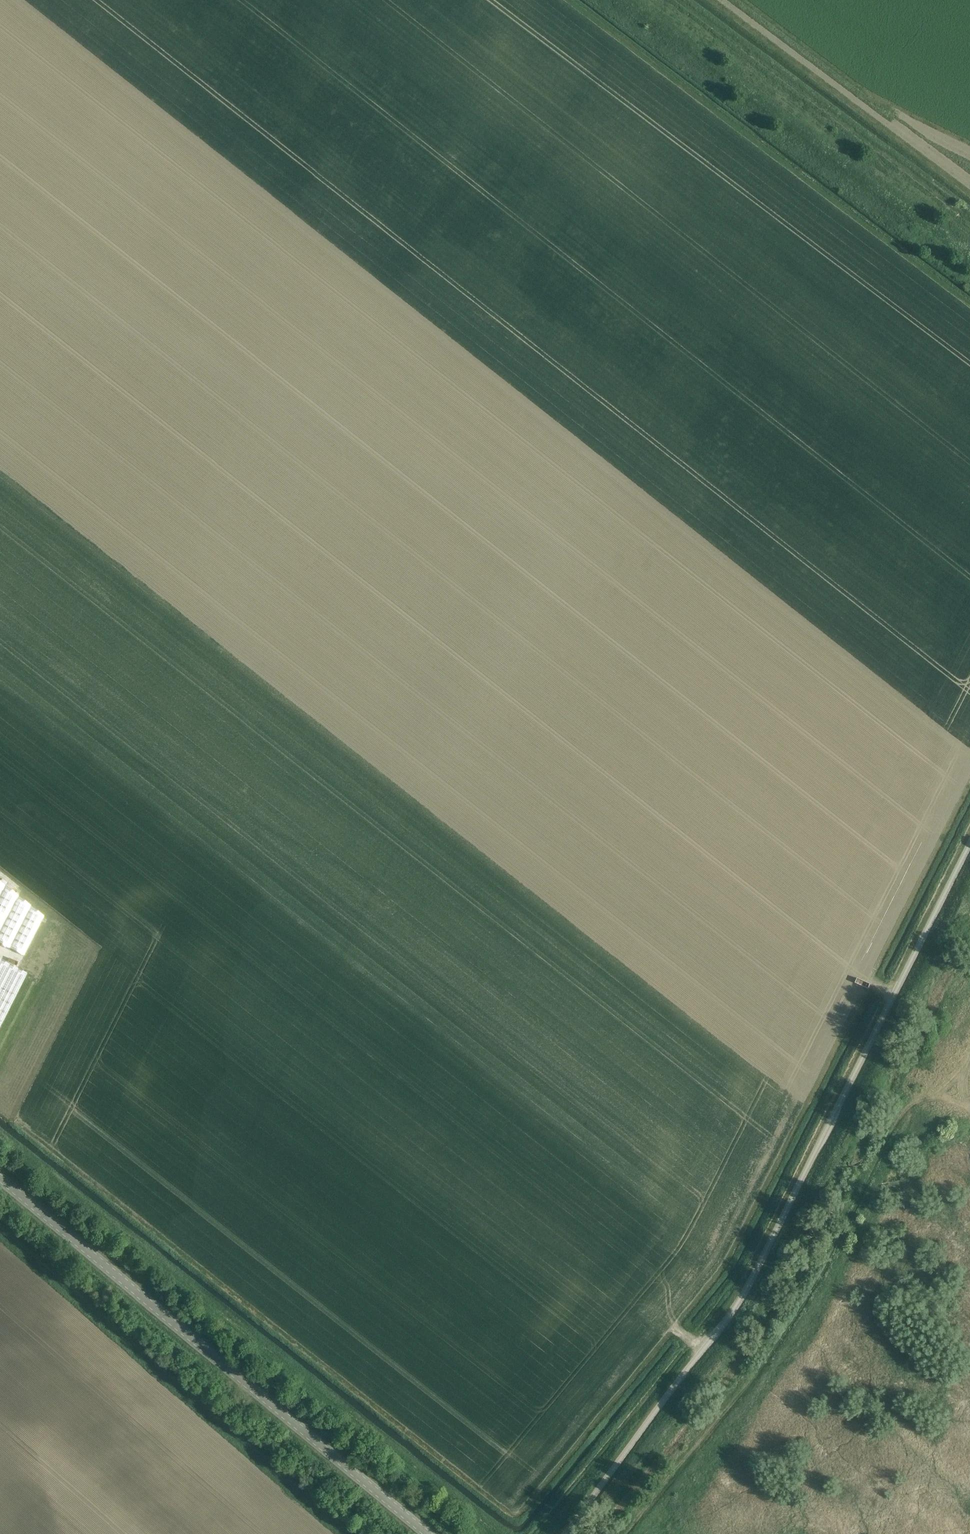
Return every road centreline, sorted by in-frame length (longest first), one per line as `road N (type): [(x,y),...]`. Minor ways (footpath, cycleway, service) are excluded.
road 1 (unclassified): [(565,1533),(741,1299),(969,843)]
road 2 (tertiary): [(430,1533),(0,1177)]
road 3 (track): [(623,0),(969,265)]

